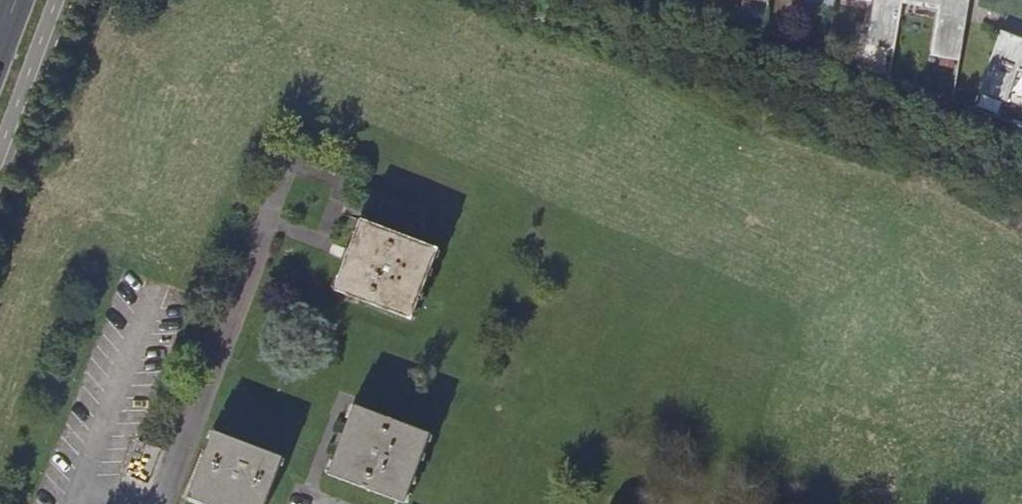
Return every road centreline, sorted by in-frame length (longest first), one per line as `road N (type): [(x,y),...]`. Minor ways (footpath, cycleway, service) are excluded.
road 1 (unclassified): [(161,503),(295,155)]

